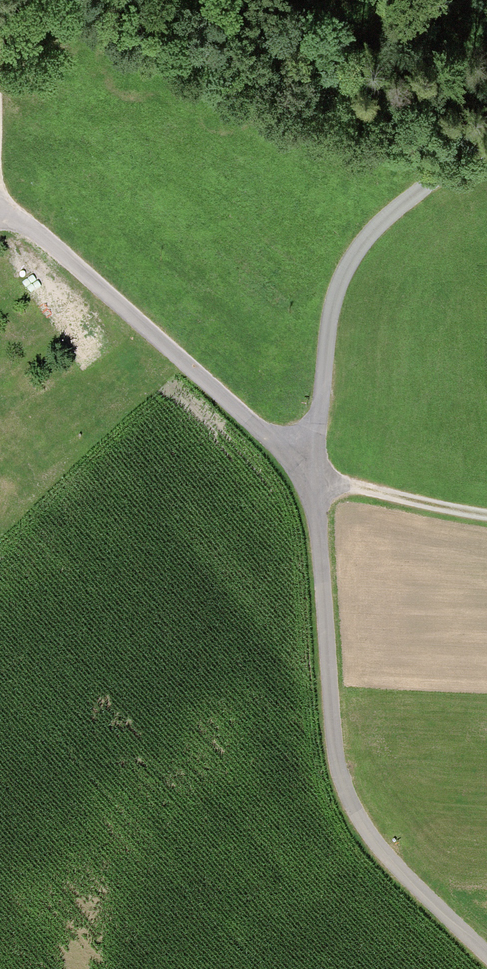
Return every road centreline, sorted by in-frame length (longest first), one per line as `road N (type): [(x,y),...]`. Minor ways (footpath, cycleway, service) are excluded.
road 1 (unclassified): [(486,954),(380,850),(350,805),(336,763),(307,465)]
road 2 (unclassified): [(307,465),(51,244),(0,211)]
road 3 (unclassified): [(307,465),(329,322),(347,267),(399,207),(486,148)]
road 4 (track): [(486,517),(354,486),(307,465)]

